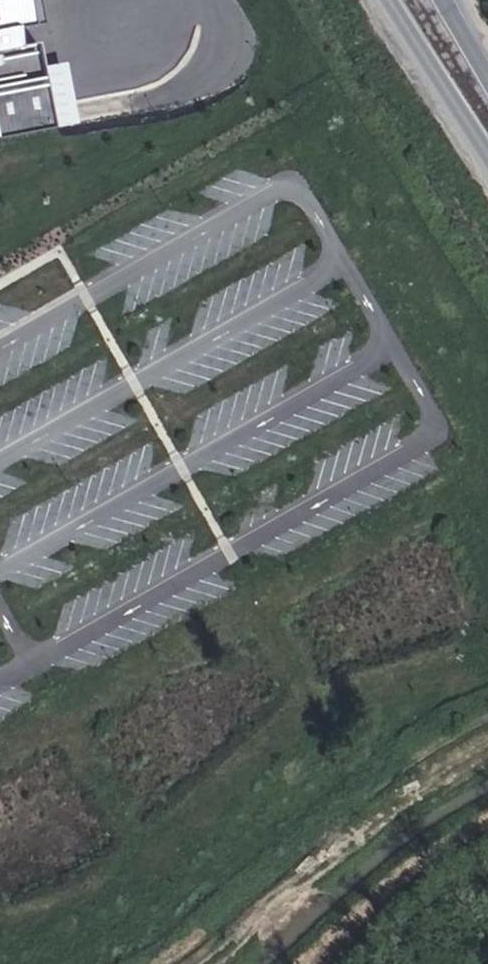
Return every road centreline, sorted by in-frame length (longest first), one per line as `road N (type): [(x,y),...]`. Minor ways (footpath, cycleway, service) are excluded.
road 1 (secondary): [(416,0),(487,117)]

